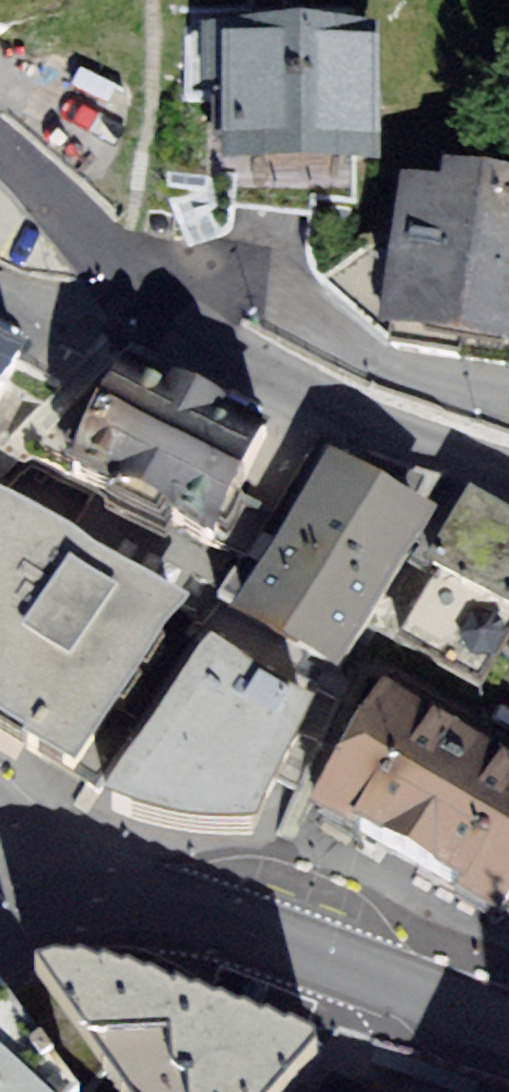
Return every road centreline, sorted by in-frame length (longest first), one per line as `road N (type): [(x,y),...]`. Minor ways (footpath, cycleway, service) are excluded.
road 1 (tertiary): [(56,901),(93,894),(172,906),(508,1027)]
road 2 (residential): [(508,398),(351,351),(271,282),(250,273),(208,276),(176,328)]
road 3 (residential): [(508,474),(332,407),(176,328)]
road 4 (residential): [(0,148),(38,179),(143,305)]

